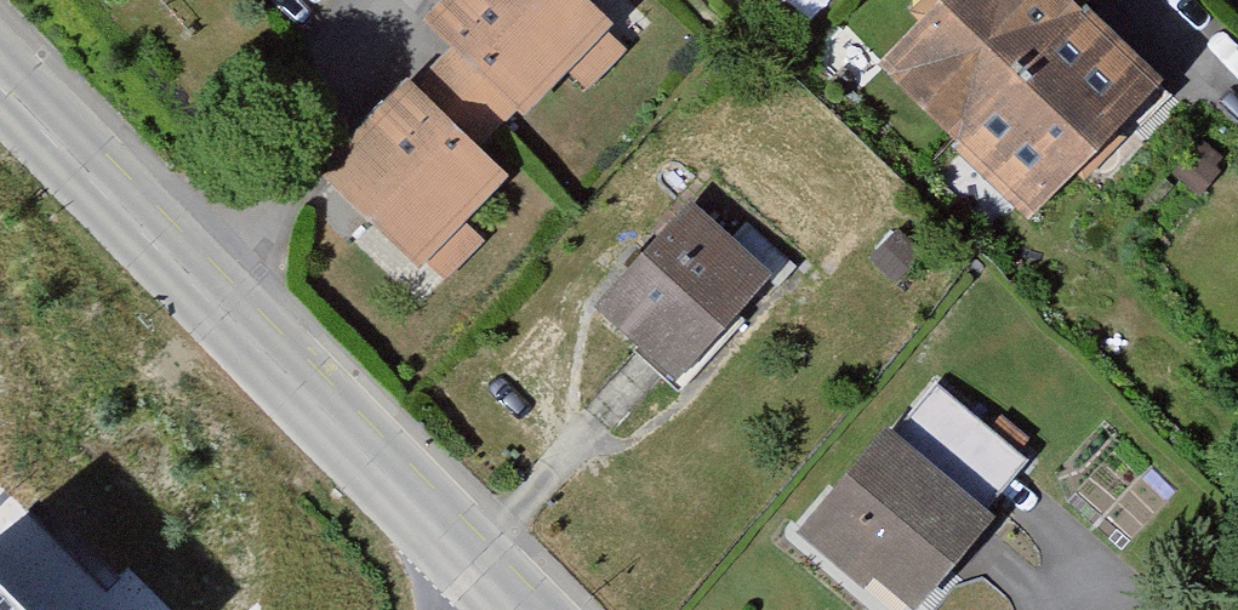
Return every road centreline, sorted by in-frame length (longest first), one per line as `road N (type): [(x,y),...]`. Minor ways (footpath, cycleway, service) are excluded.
road 1 (tertiary): [(174,243),(515,609)]
road 2 (residential): [(410,0),(174,243)]
road 3 (tertiary): [(0,69),(174,243)]
road 4 (residential): [(1237,109),(1127,0)]

